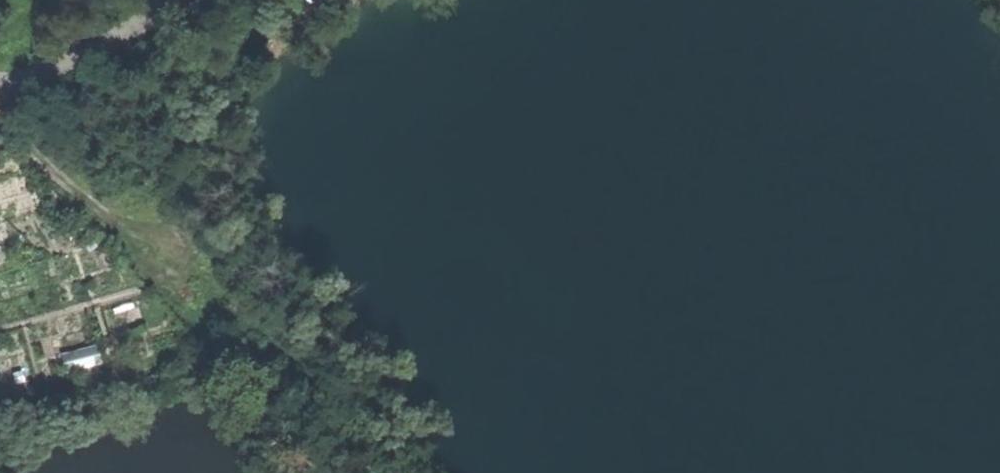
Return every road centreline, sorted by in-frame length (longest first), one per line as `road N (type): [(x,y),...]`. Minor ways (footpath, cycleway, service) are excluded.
road 1 (unclassified): [(165,0),(0,94)]

